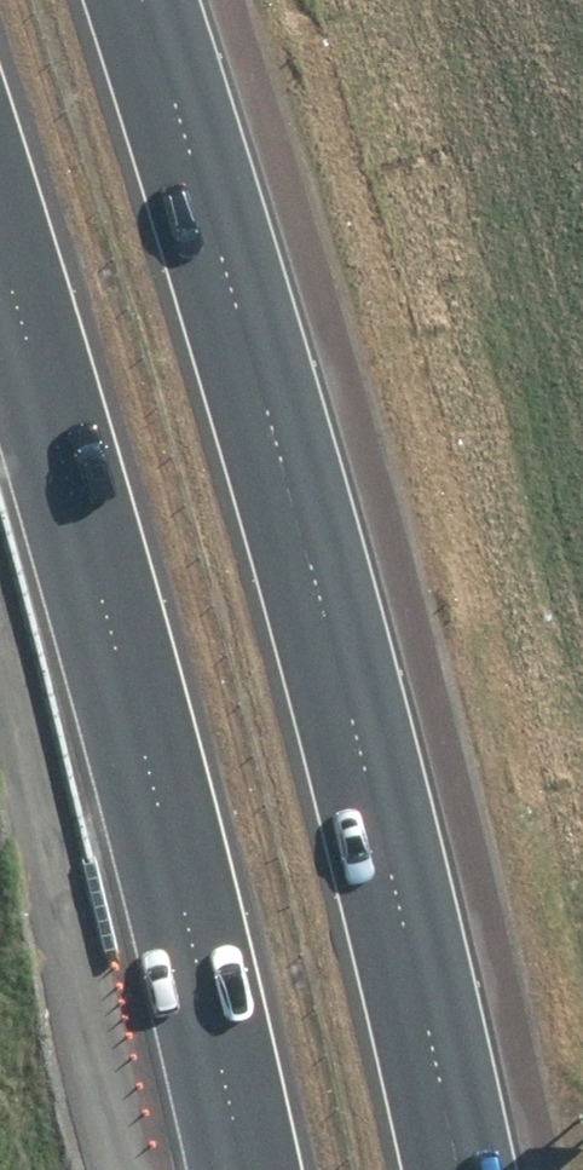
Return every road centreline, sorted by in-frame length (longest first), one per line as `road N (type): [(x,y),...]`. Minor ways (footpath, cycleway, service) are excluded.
road 1 (motorway): [(143,0),(362,765),(455,1169)]
road 2 (motorway): [(243,1169),(224,1071),(0,254)]

